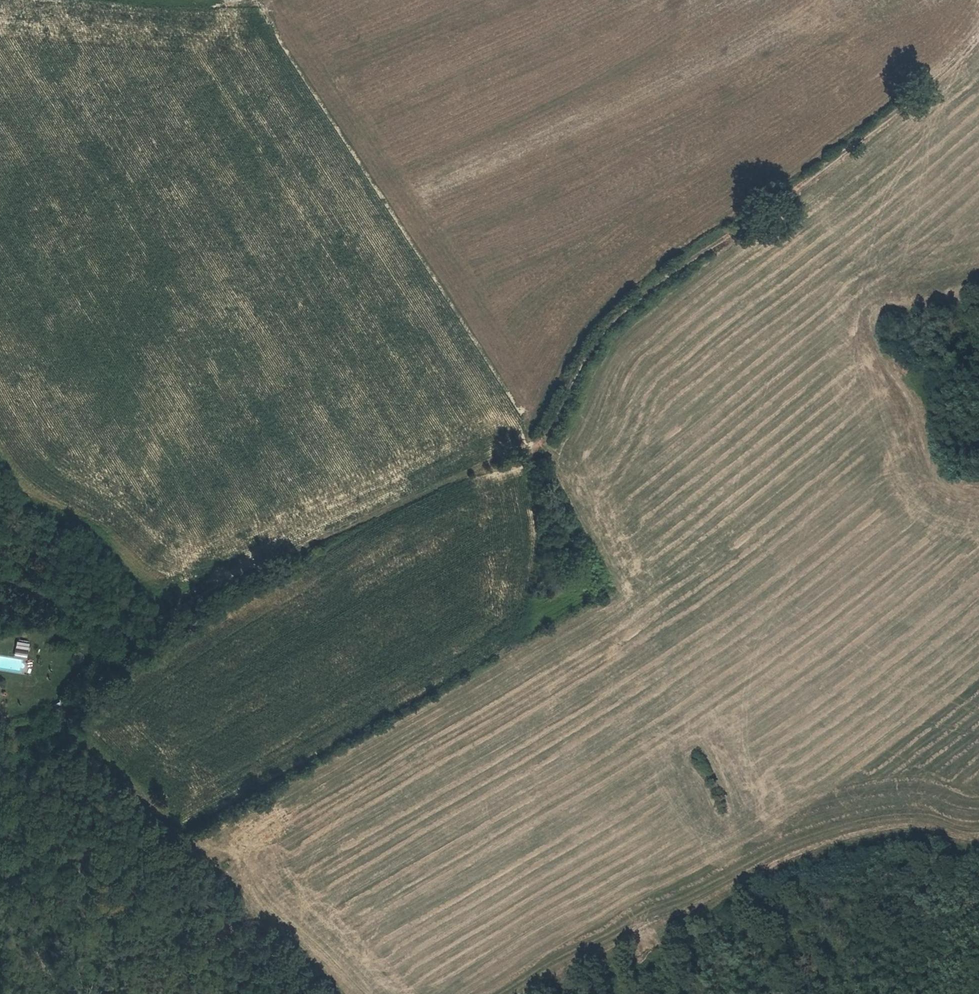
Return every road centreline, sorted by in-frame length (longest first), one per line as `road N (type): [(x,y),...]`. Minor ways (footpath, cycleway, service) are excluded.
road 1 (track): [(978,42),(619,310),(539,439),(220,587),(65,605),(0,577)]
road 2 (track): [(102,671),(84,716),(83,752),(174,846)]
road 3 (track): [(102,671),(220,587)]

